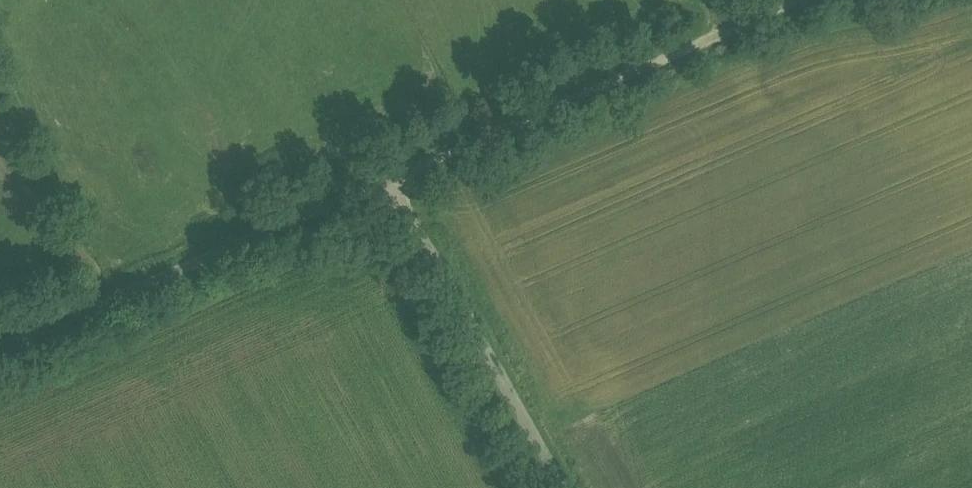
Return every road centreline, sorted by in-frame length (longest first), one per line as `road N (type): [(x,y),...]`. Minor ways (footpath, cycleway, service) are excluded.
road 1 (track): [(621,487),(447,179),(822,0)]
road 2 (residential): [(447,179),(0,359)]
road 3 (track): [(0,29),(143,300)]

